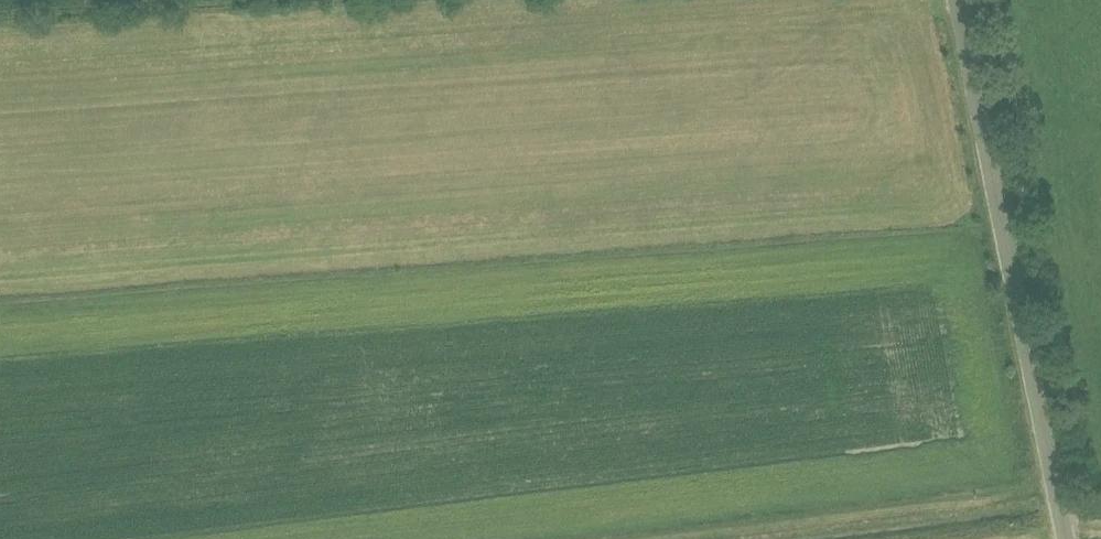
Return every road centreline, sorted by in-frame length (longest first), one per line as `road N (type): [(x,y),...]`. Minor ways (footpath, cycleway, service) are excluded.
road 1 (unclassified): [(1069,538),(959,0)]

